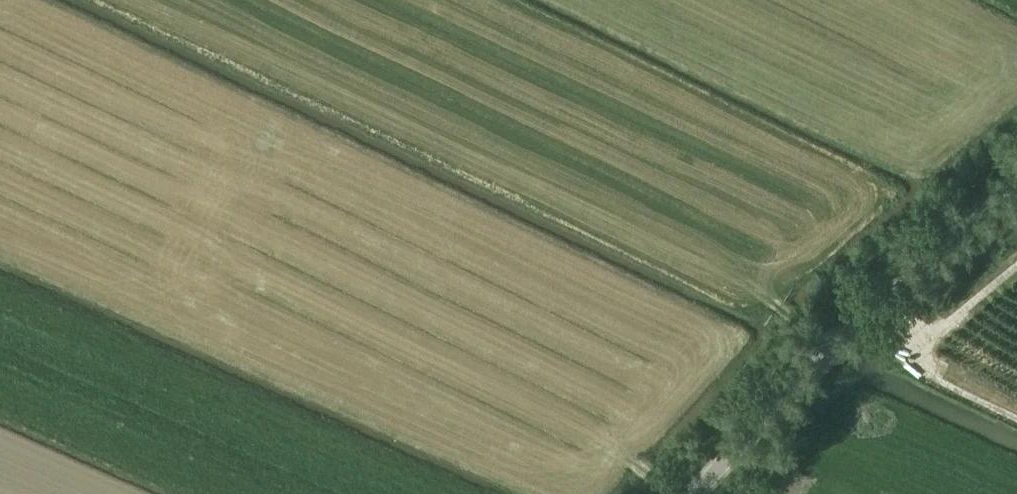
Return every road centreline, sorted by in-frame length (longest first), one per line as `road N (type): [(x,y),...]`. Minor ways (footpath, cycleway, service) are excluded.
road 1 (unclassified): [(697,493),(891,295),(1016,187)]

